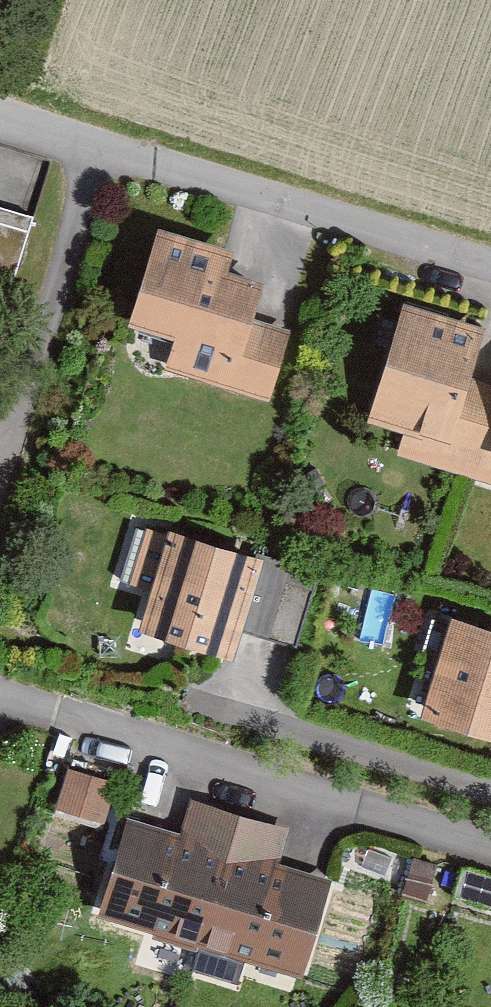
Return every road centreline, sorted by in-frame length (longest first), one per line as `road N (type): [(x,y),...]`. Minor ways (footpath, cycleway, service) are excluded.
road 1 (residential): [(490,264),(0,108)]
road 2 (residential): [(490,853),(0,700)]

